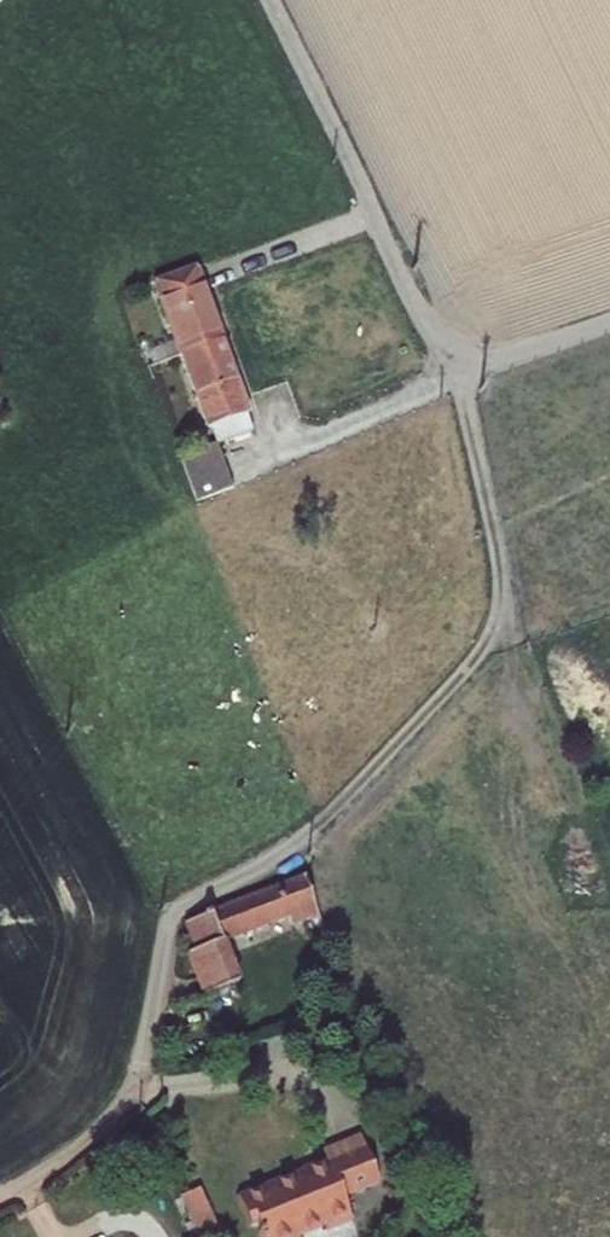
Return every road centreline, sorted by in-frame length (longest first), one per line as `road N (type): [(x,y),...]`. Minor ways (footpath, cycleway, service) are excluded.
road 1 (track): [(0,1201),(100,1139),(130,1102),(162,945),(192,899),(293,852),(491,645),(498,599),(491,529),(437,346),(276,0)]
road 2 (track): [(445,375),(609,319)]

